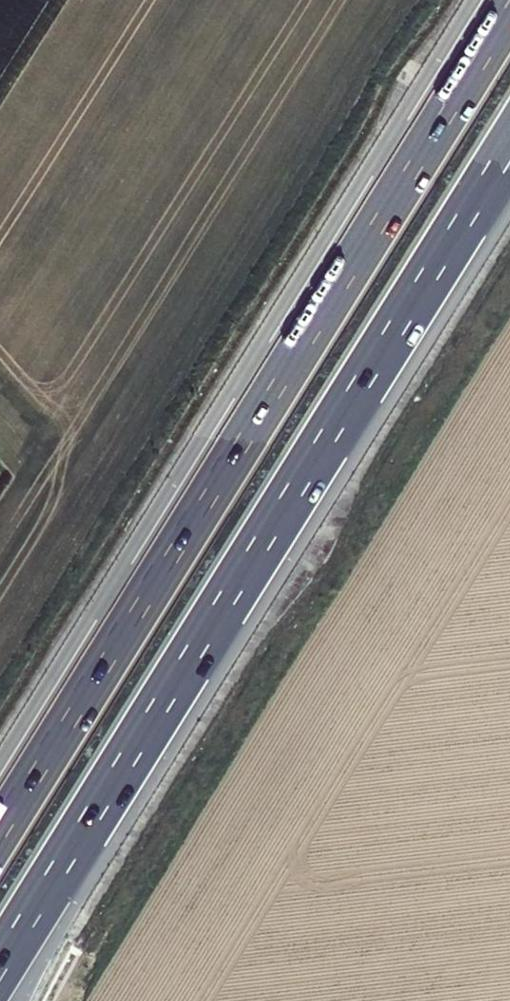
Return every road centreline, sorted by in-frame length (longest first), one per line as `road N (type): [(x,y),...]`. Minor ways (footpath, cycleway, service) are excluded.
road 1 (motorway): [(0,960),(509,142)]
road 2 (motorway): [(509,7),(0,825)]

